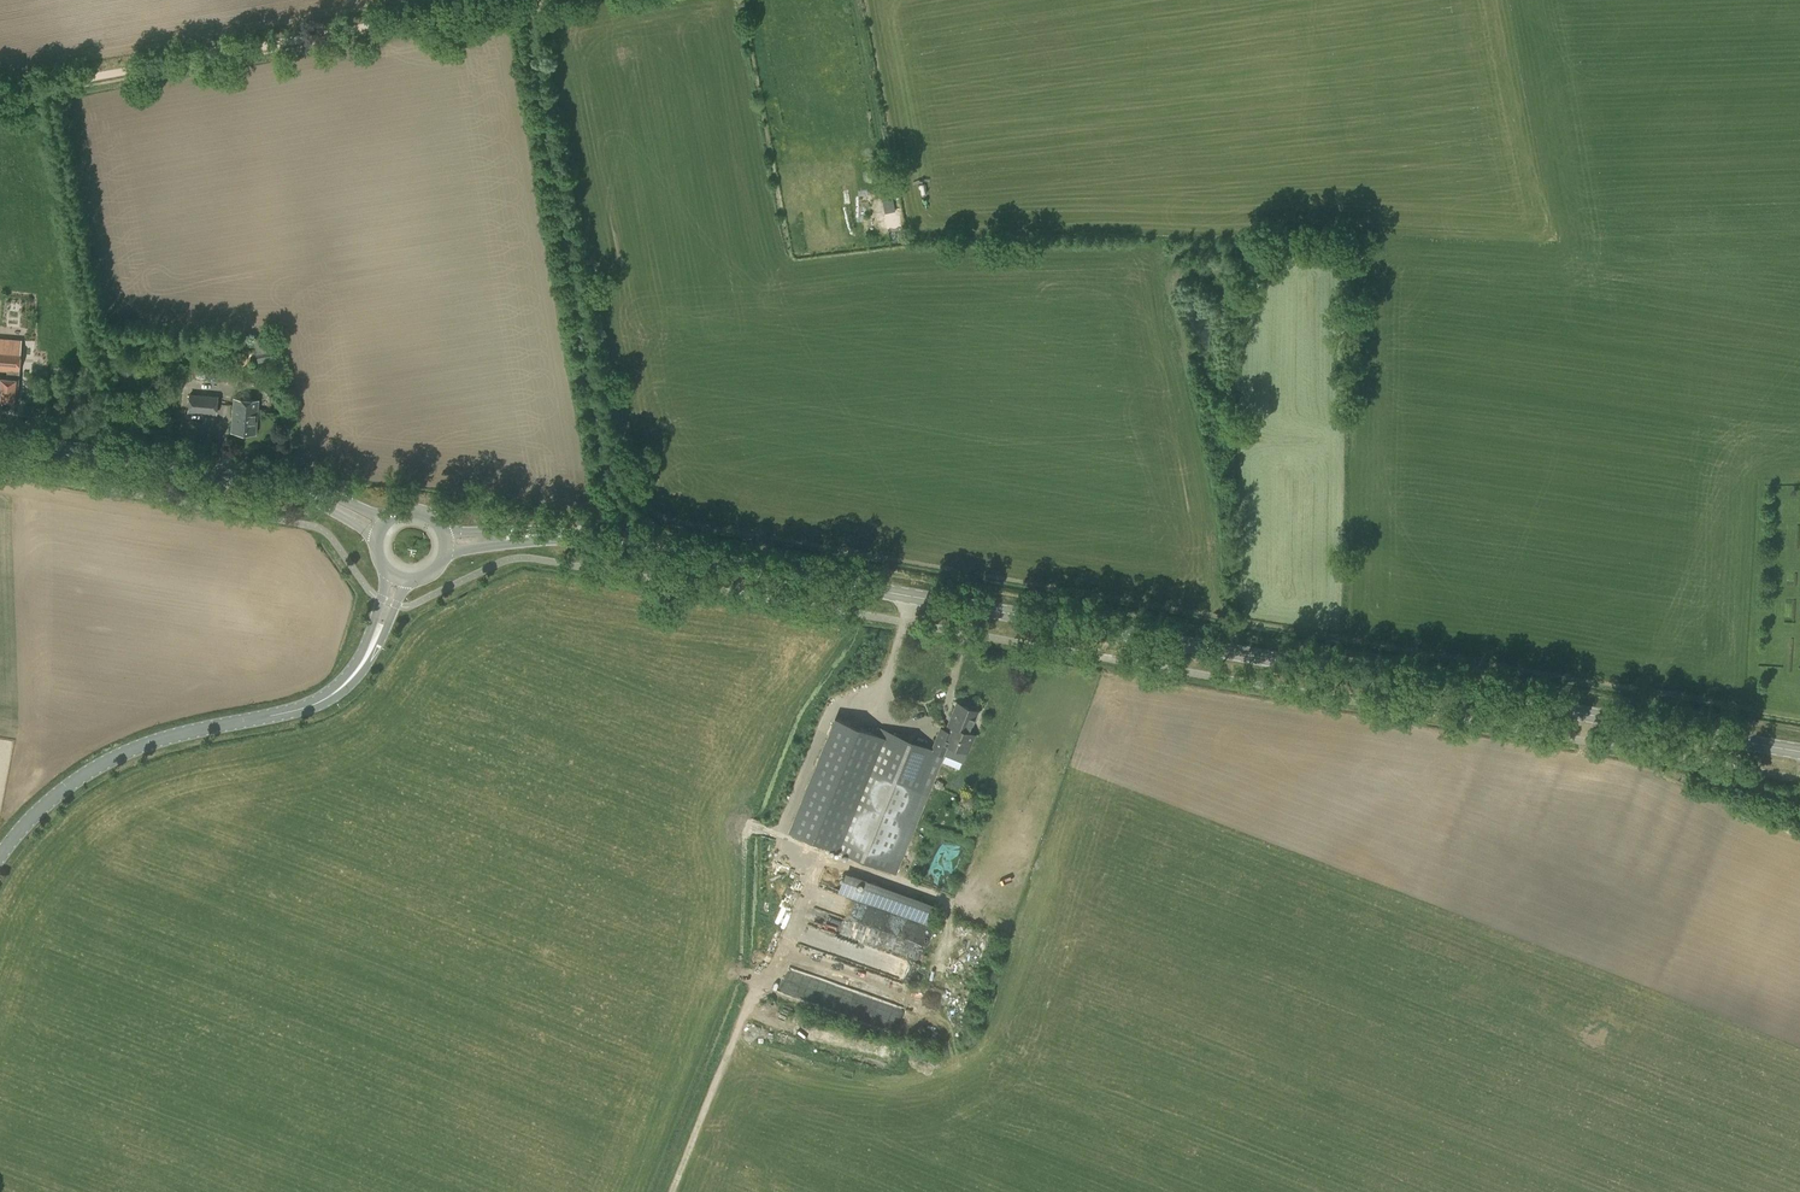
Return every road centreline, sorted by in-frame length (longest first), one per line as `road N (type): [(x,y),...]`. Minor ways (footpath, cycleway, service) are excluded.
road 1 (secondary): [(1799,751),(585,539),(446,543)]
road 2 (track): [(534,0),(526,31),(616,493),(587,529),(579,565)]
road 3 (track): [(0,93),(511,0)]
road 4 (secondary): [(0,854),(69,783),(134,746),(290,713),(334,694),(366,659),(397,579)]
road 5 (tertiary): [(380,527),(300,491),(0,437)]

